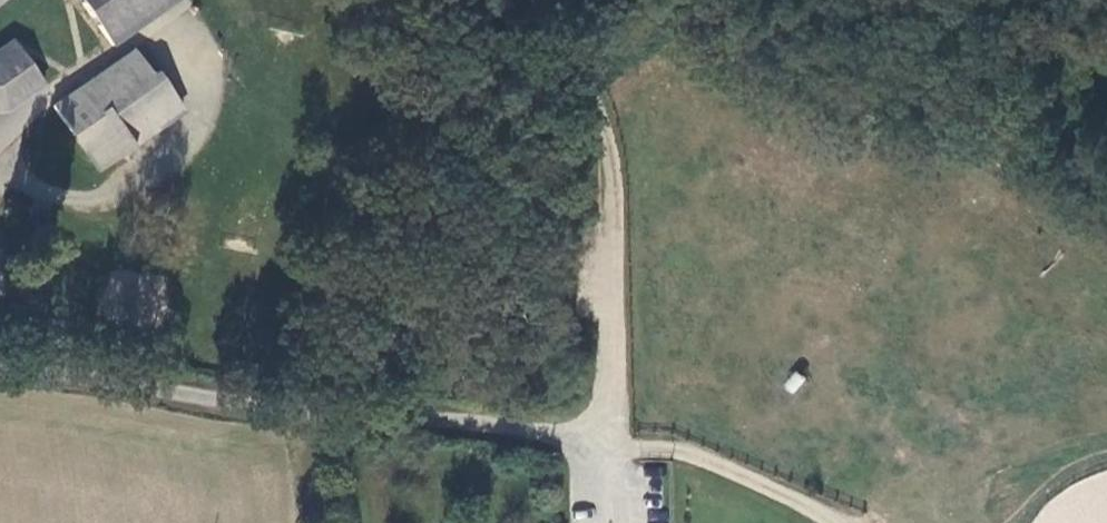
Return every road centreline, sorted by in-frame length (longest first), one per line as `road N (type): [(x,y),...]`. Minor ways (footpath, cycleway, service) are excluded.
road 1 (unclassified): [(0,372),(601,436)]
road 2 (track): [(542,0),(603,126),(613,177),(615,307),(601,436)]
road 3 (track): [(601,436),(705,461),(836,522)]

